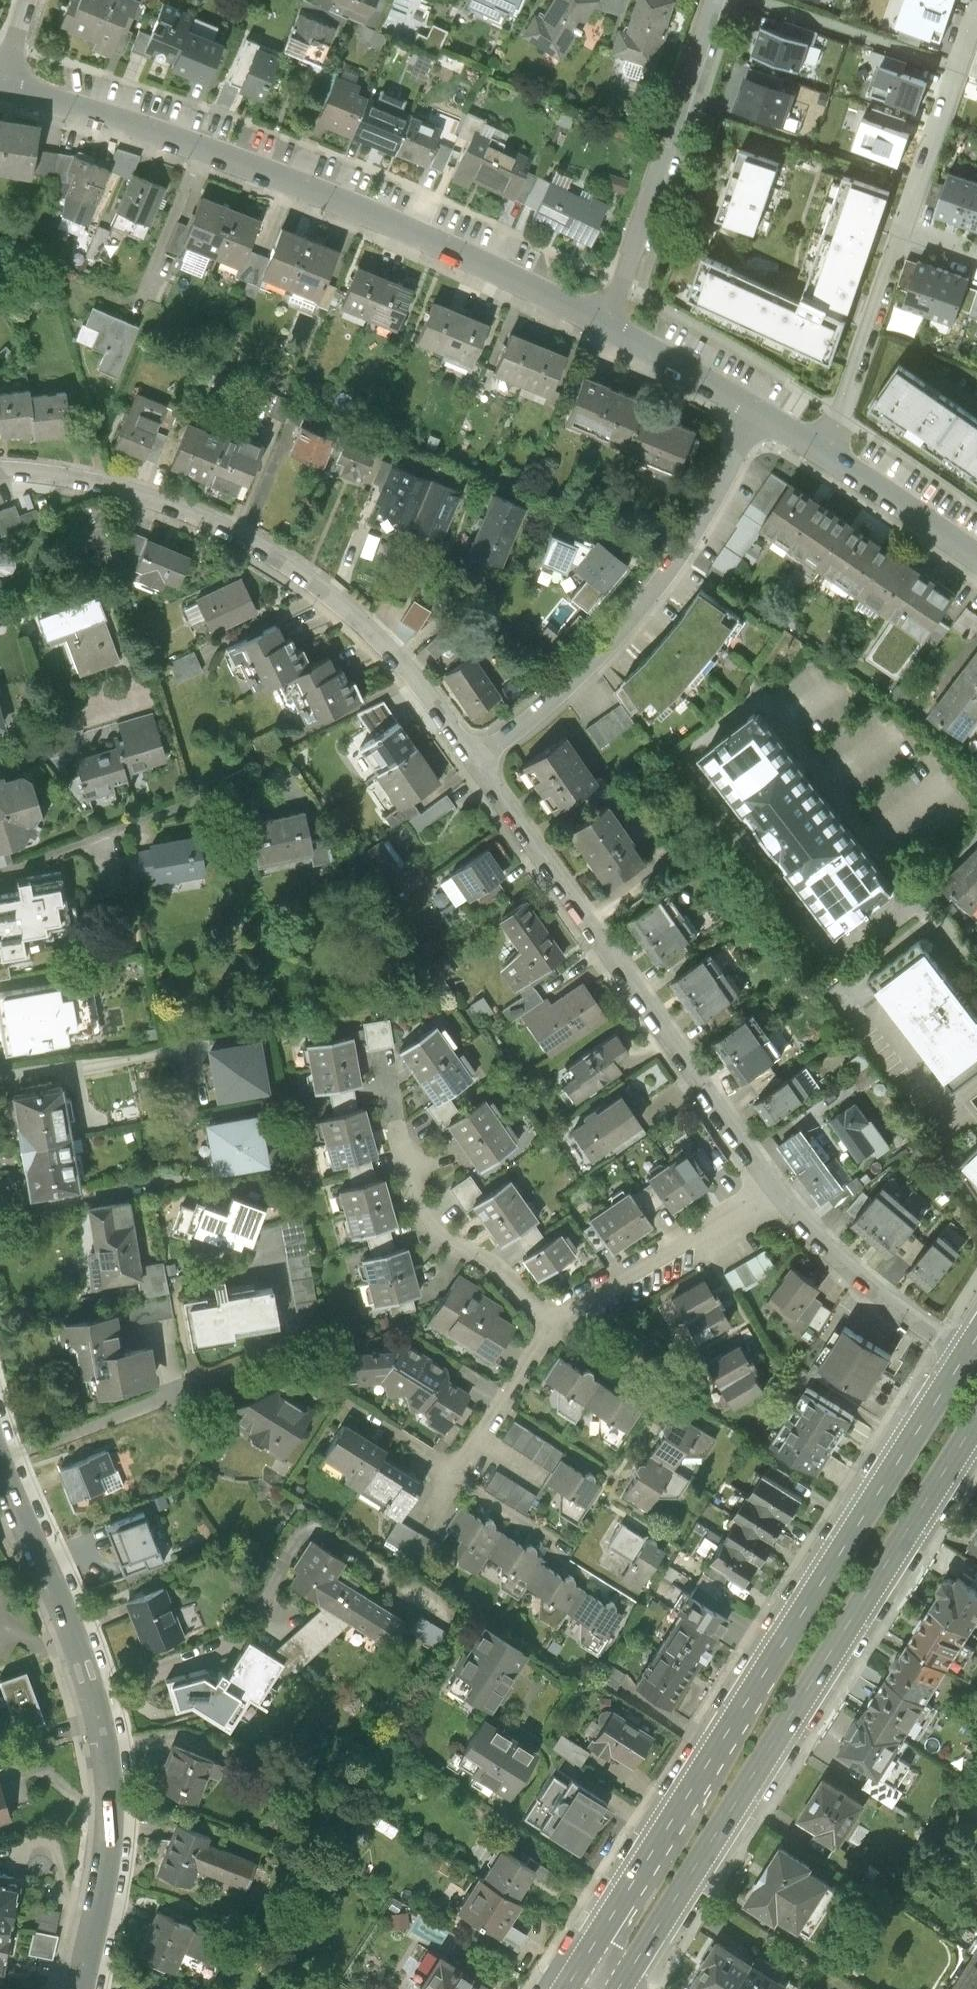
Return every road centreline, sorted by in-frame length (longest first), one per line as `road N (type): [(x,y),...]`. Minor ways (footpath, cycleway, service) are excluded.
road 1 (primary): [(965,1356),(573,1978)]
road 2 (primary): [(618,1988),(976,1421)]
road 3 (tertiary): [(604,323),(224,155),(0,86)]
road 4 (residential): [(0,473),(135,494),(246,542),(375,637),(476,763)]
road 5 (tertiary): [(82,1988),(106,1843),(103,1749),(73,1641),(0,1469)]
road 6 (residential): [(476,763),(775,1189)]
road 7 (residential): [(762,413),(657,596),(564,693),(476,763)]
road 8 (residential): [(604,323),(715,0)]
road 9 (residential): [(385,1055),(421,1219),(445,1244),(486,1261),(553,1321)]
road 10 (residential): [(553,1321),(775,1189)]
road 11 (residential): [(775,1189),(861,1280),(965,1356)]
road 12 (residential): [(428,1519),(553,1321)]
road 13 (residential): [(903,234),(975,13)]
road 14 (tertiary): [(976,558),(825,451)]
road 15 (tertiary): [(762,413),(604,323)]
road 16 (residential): [(853,381),(903,234)]

